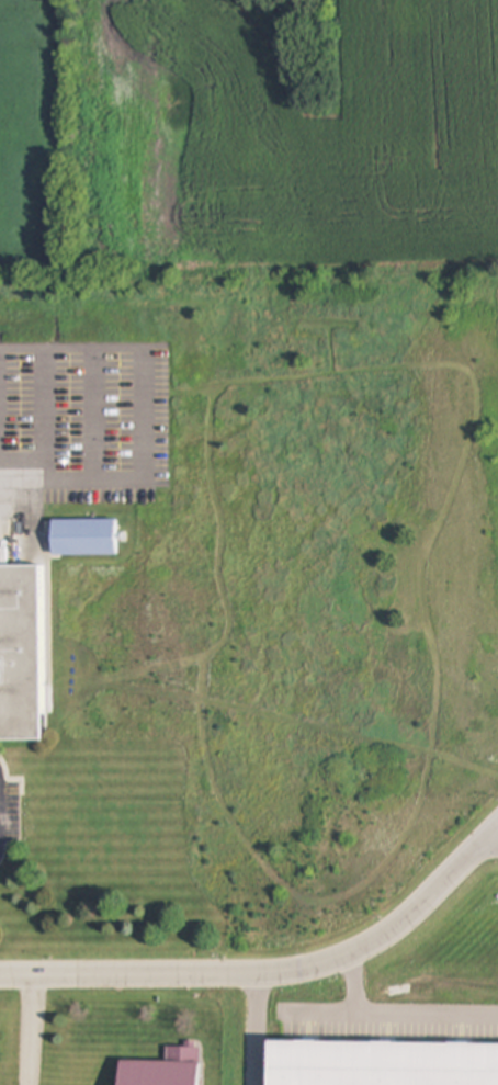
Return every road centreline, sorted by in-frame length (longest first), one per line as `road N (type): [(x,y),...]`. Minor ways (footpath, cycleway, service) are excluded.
road 1 (residential): [(497,832),(392,933),(348,957),(293,971),(219,975),(0,976)]

